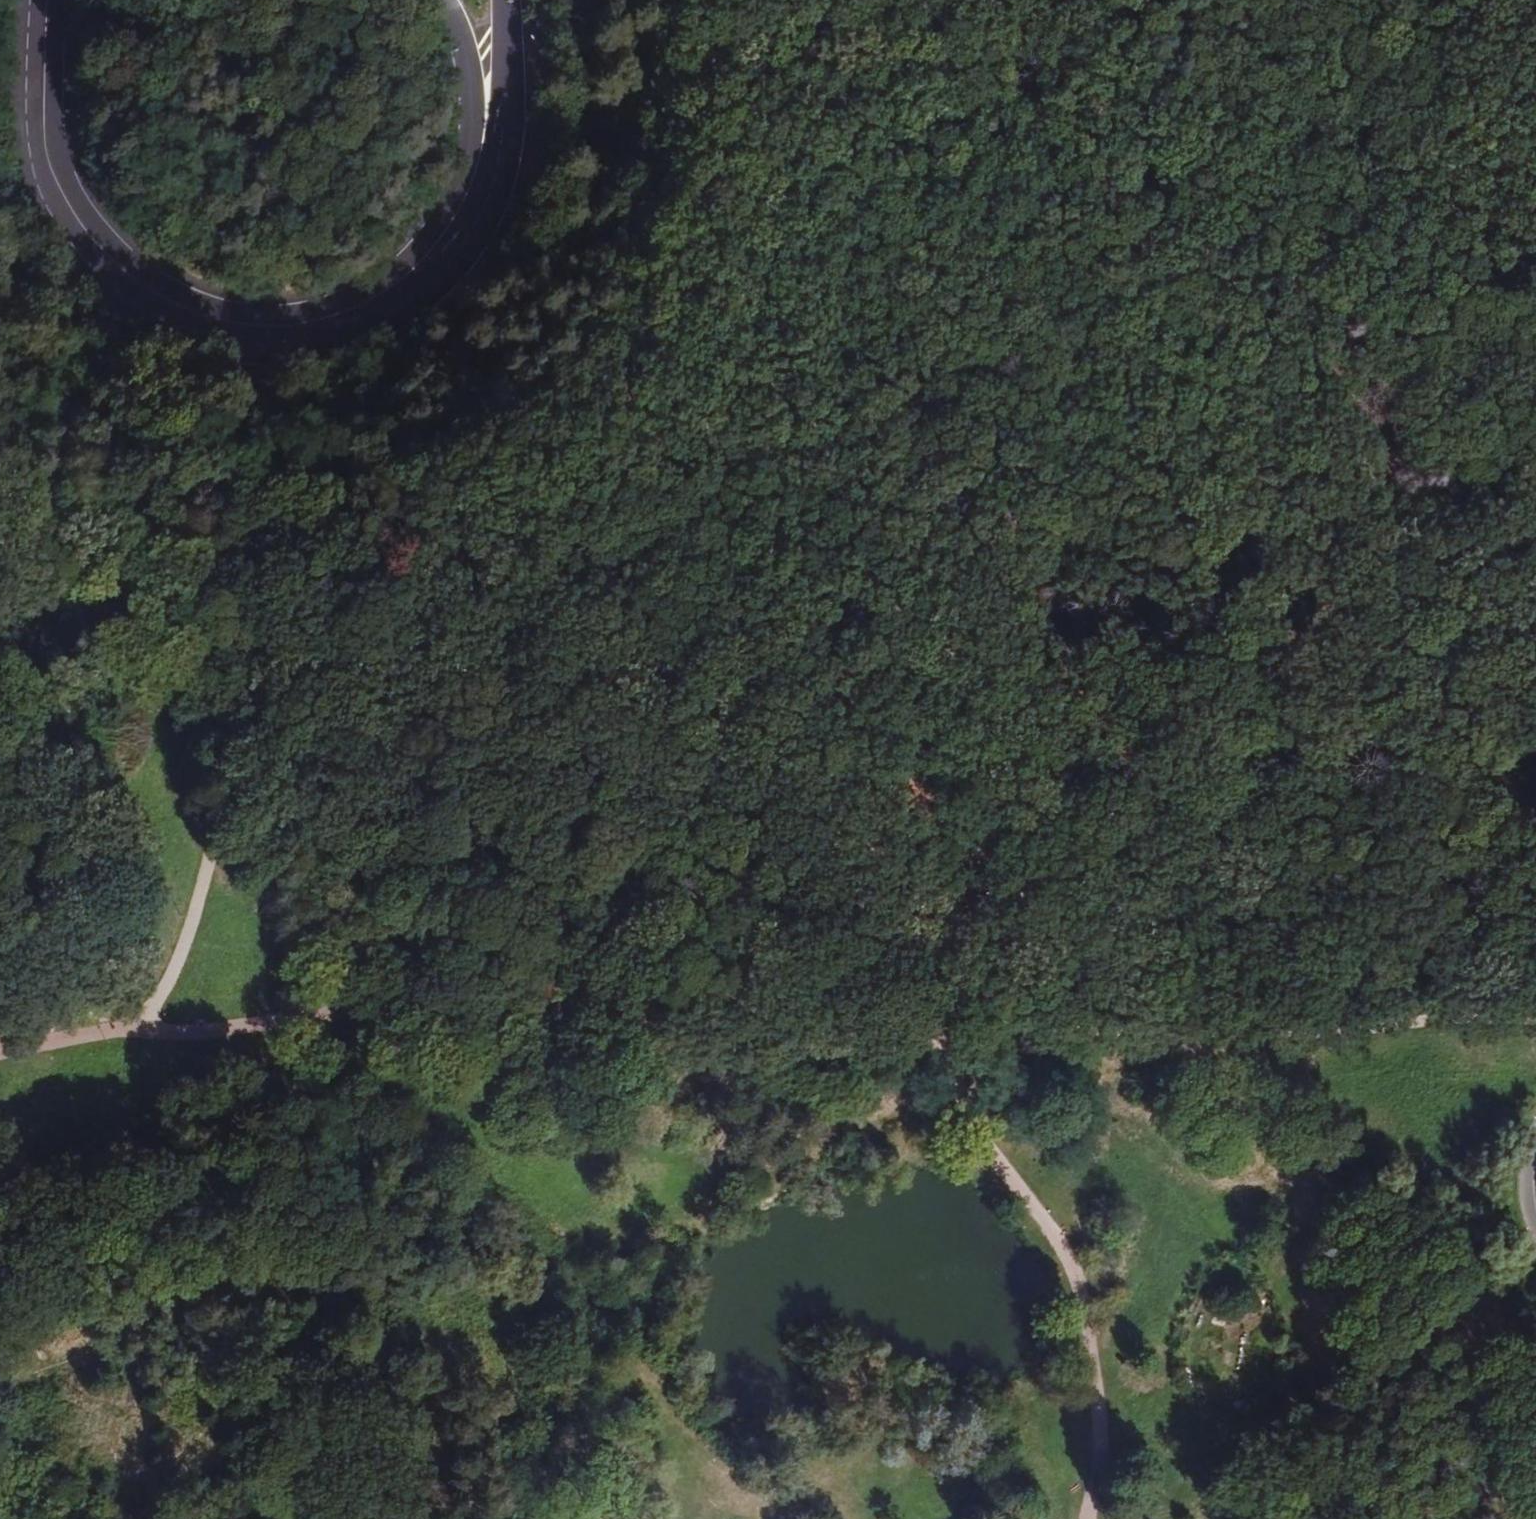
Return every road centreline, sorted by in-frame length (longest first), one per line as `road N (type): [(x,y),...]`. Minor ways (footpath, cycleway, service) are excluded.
road 1 (secondary): [(44,0),(37,82),(45,162),(70,219),(110,265),(175,305),(247,325),(324,319),(388,292),(450,234)]
road 2 (secondary): [(450,234),(496,178),(508,131),(506,0)]
road 3 (secondary): [(444,0),(463,42),(471,133),(450,234)]

